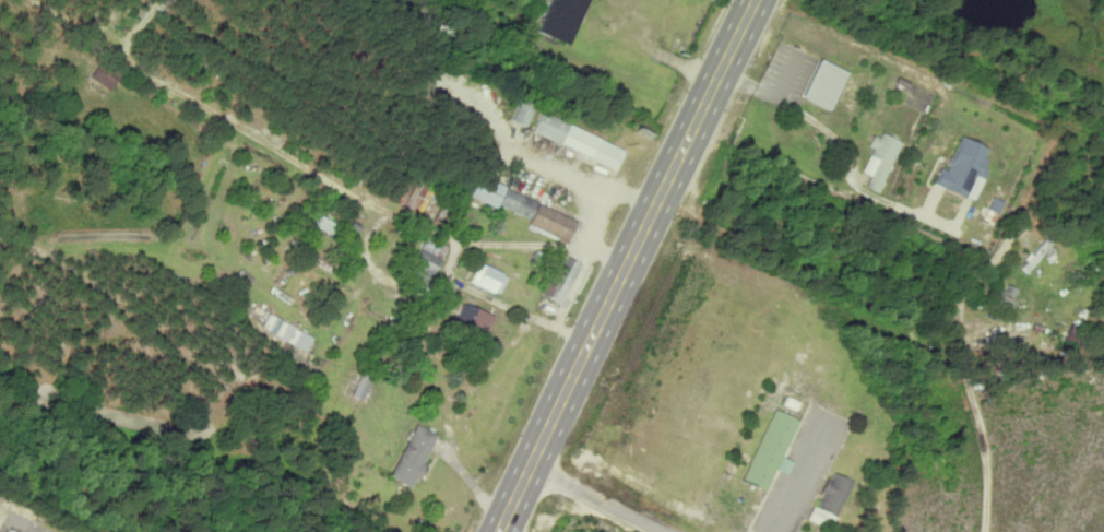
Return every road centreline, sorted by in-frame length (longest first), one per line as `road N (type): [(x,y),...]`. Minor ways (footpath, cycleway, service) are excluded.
road 1 (primary): [(501,531),(752,0)]
road 2 (residential): [(536,456),(692,531)]

